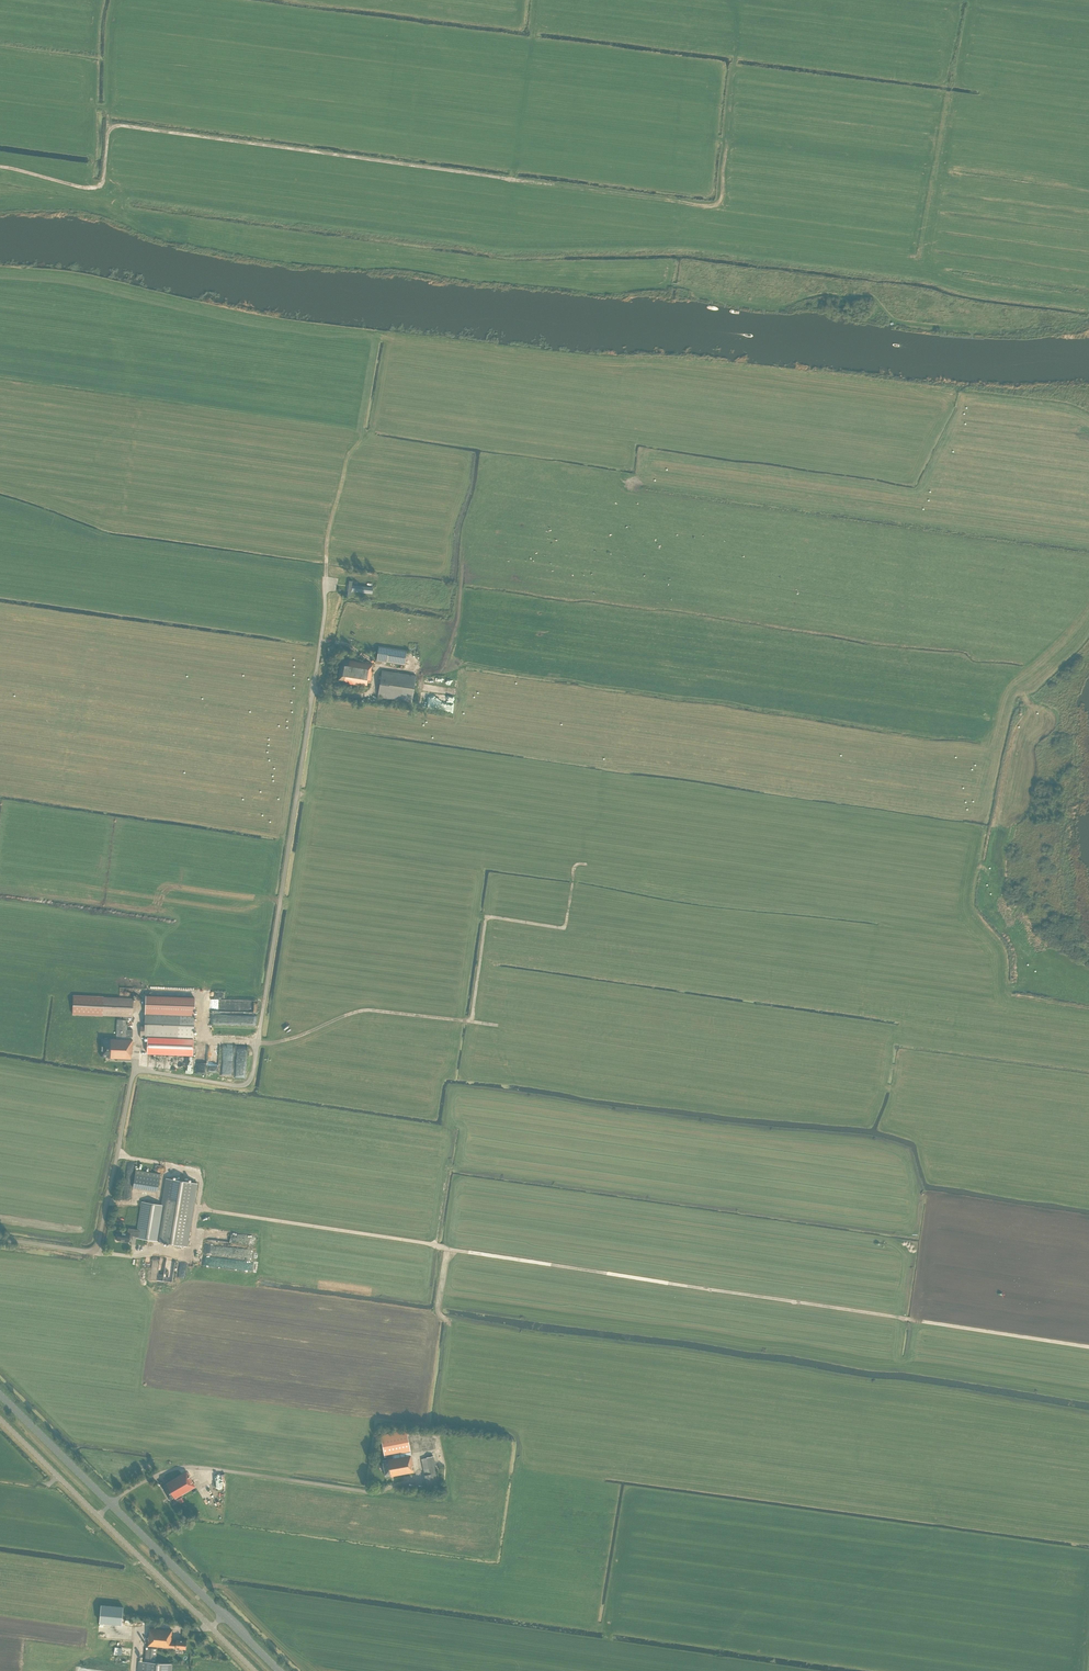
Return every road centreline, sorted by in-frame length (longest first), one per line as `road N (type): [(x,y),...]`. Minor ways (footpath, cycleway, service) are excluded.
road 1 (track): [(0,166),(95,187),(103,181),(108,131),(122,125),(712,205),(720,197),(737,32),(722,0)]
road 2 (residential): [(0,1239),(95,1251),(136,1072),(238,1086),(252,1078),(326,579)]
road 3 (track): [(197,1208),(1088,1346)]
road 4 (primary): [(280,1670),(0,1395)]
road 5 (unclassified): [(255,1670),(0,1419)]
road 6 (track): [(258,1044),(368,1010),(498,1025)]
road 7 (track): [(725,148),(739,141),(938,165),(947,159)]
road 8 (track): [(472,1022),(486,916),(564,928)]

